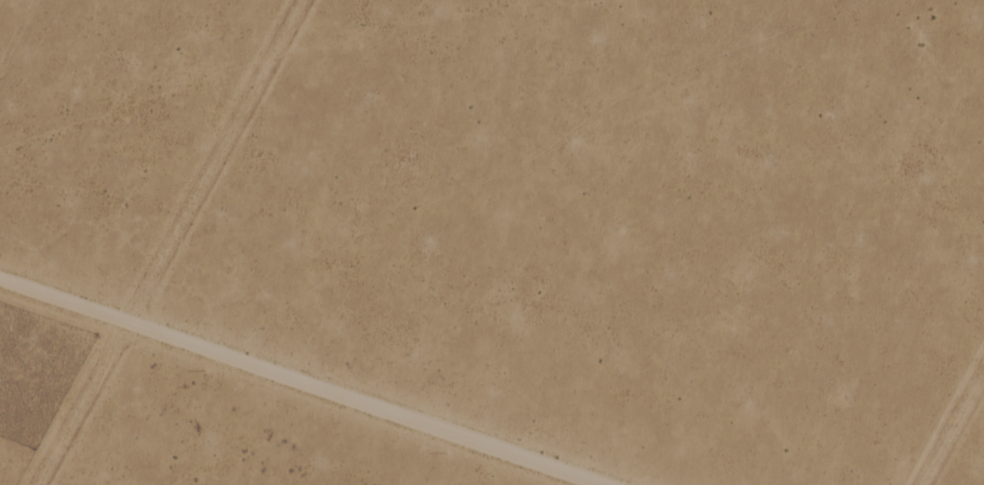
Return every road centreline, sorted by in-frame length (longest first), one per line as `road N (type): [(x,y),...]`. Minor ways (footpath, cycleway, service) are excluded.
road 1 (residential): [(586,484),(0,283)]
road 2 (track): [(307,0),(38,484)]
road 3 (track): [(916,484),(983,362)]

